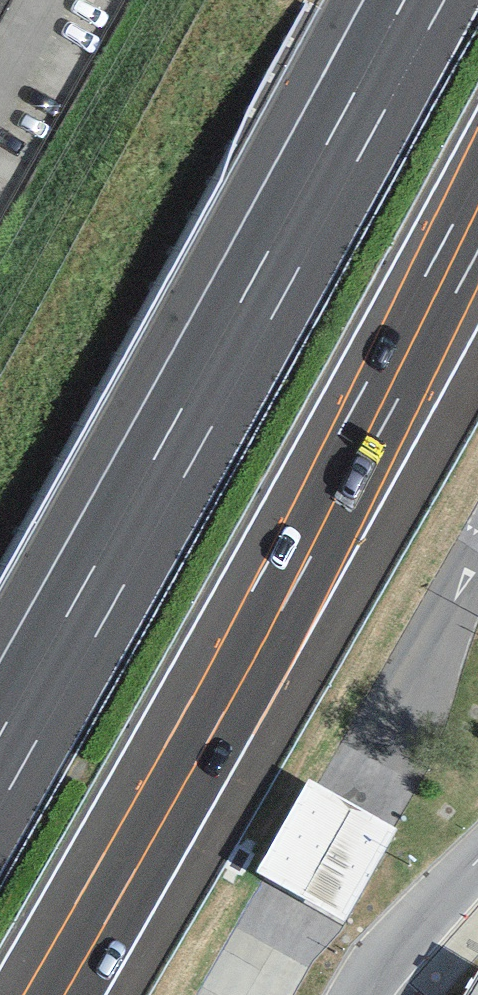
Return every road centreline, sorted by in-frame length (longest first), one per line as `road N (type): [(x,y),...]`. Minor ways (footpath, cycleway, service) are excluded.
road 1 (motorway): [(47,994),(477,220)]
road 2 (motorway): [(420,0),(0,763)]

